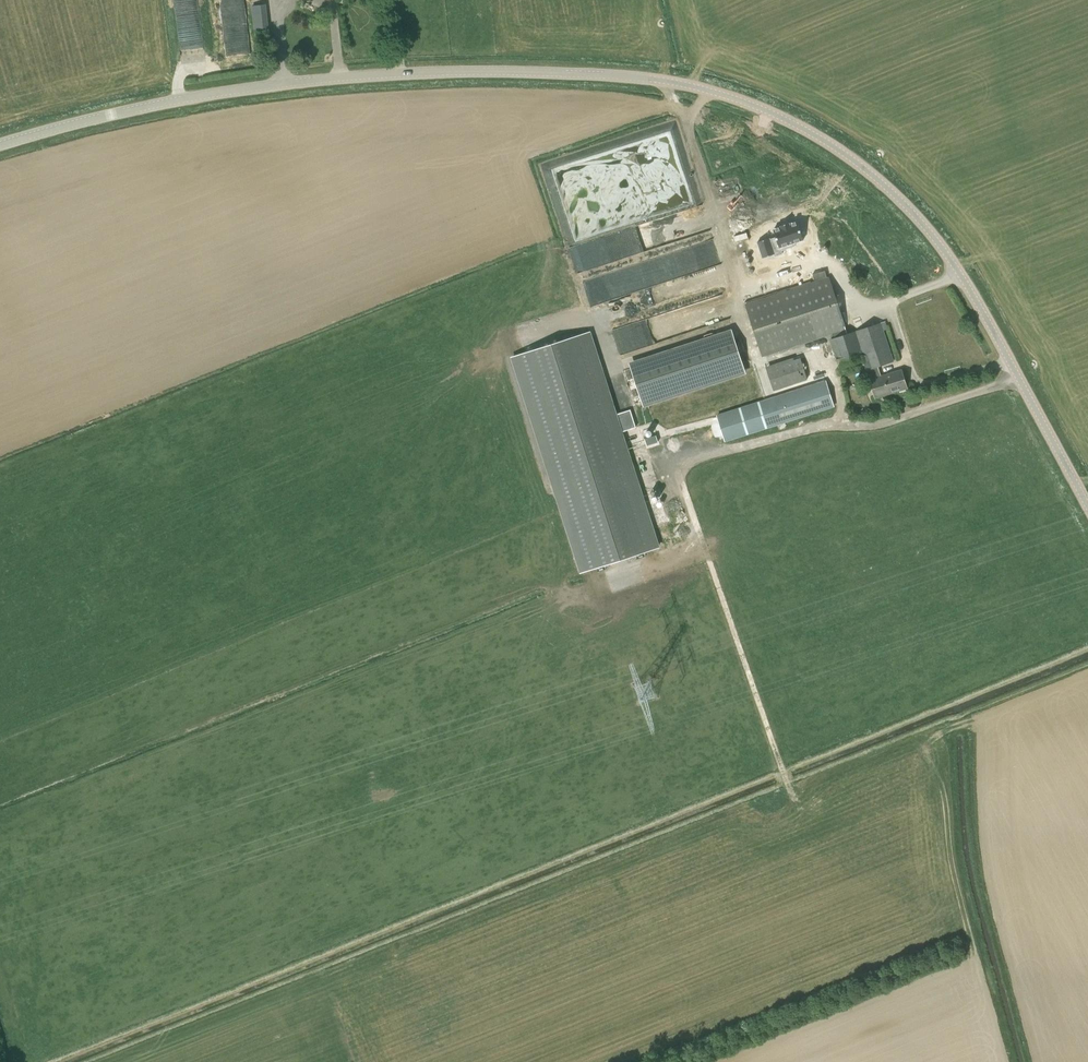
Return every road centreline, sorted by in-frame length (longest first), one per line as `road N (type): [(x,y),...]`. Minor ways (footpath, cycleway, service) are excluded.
road 1 (tertiary): [(1087,507),(953,264),(919,220),(842,150),(741,100),(615,75),(406,74),(198,96),(0,144)]

